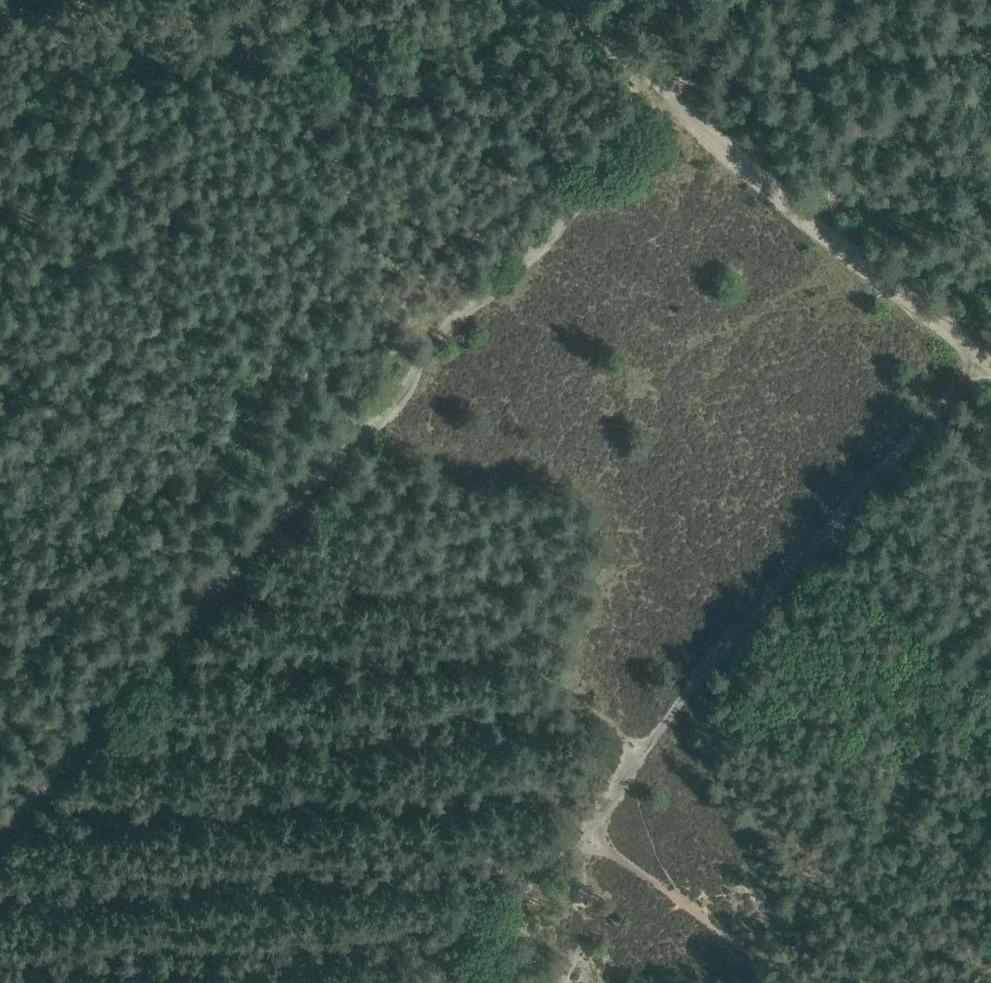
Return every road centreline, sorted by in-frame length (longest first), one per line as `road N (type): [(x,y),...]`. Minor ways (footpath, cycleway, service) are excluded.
road 1 (track): [(0,821),(737,0)]
road 2 (track): [(823,545),(440,982)]
road 3 (track): [(990,364),(555,0)]
road 4 (track): [(990,357),(823,545)]

